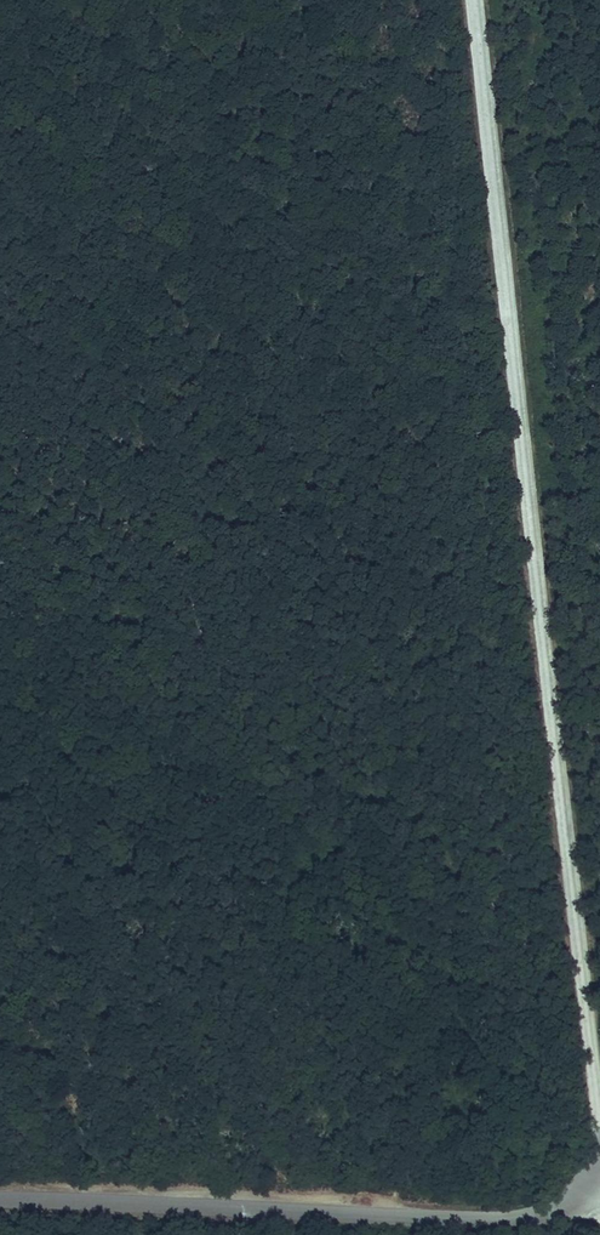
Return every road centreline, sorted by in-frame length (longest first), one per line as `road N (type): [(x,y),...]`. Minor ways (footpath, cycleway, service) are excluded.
road 1 (unclassified): [(475,0),(599,1151)]
road 2 (unclassified): [(599,1172),(575,1201),(517,1217),(0,1199)]

